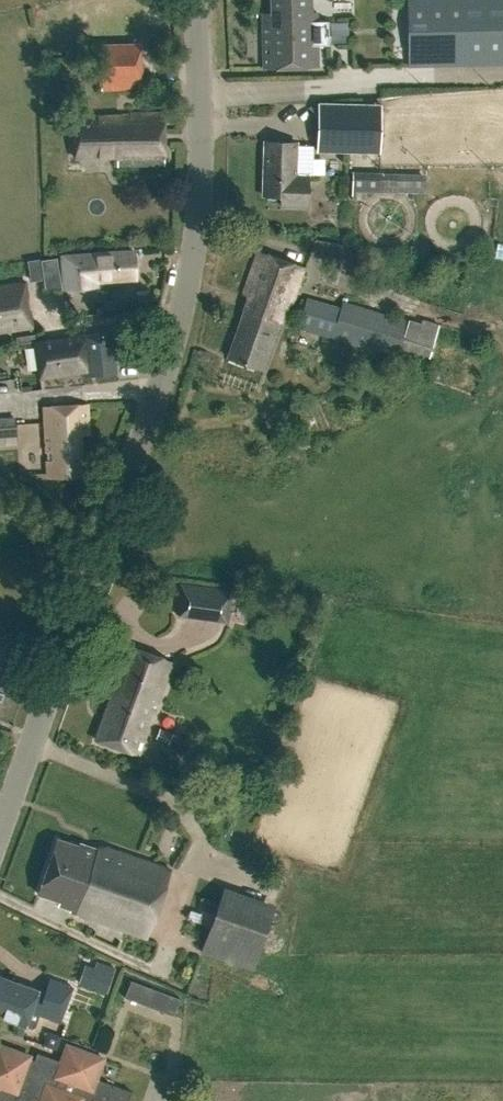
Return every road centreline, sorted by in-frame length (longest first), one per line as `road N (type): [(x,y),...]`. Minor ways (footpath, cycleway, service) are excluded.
road 1 (unclassified): [(0,840),(191,271),(201,158),(195,0)]

